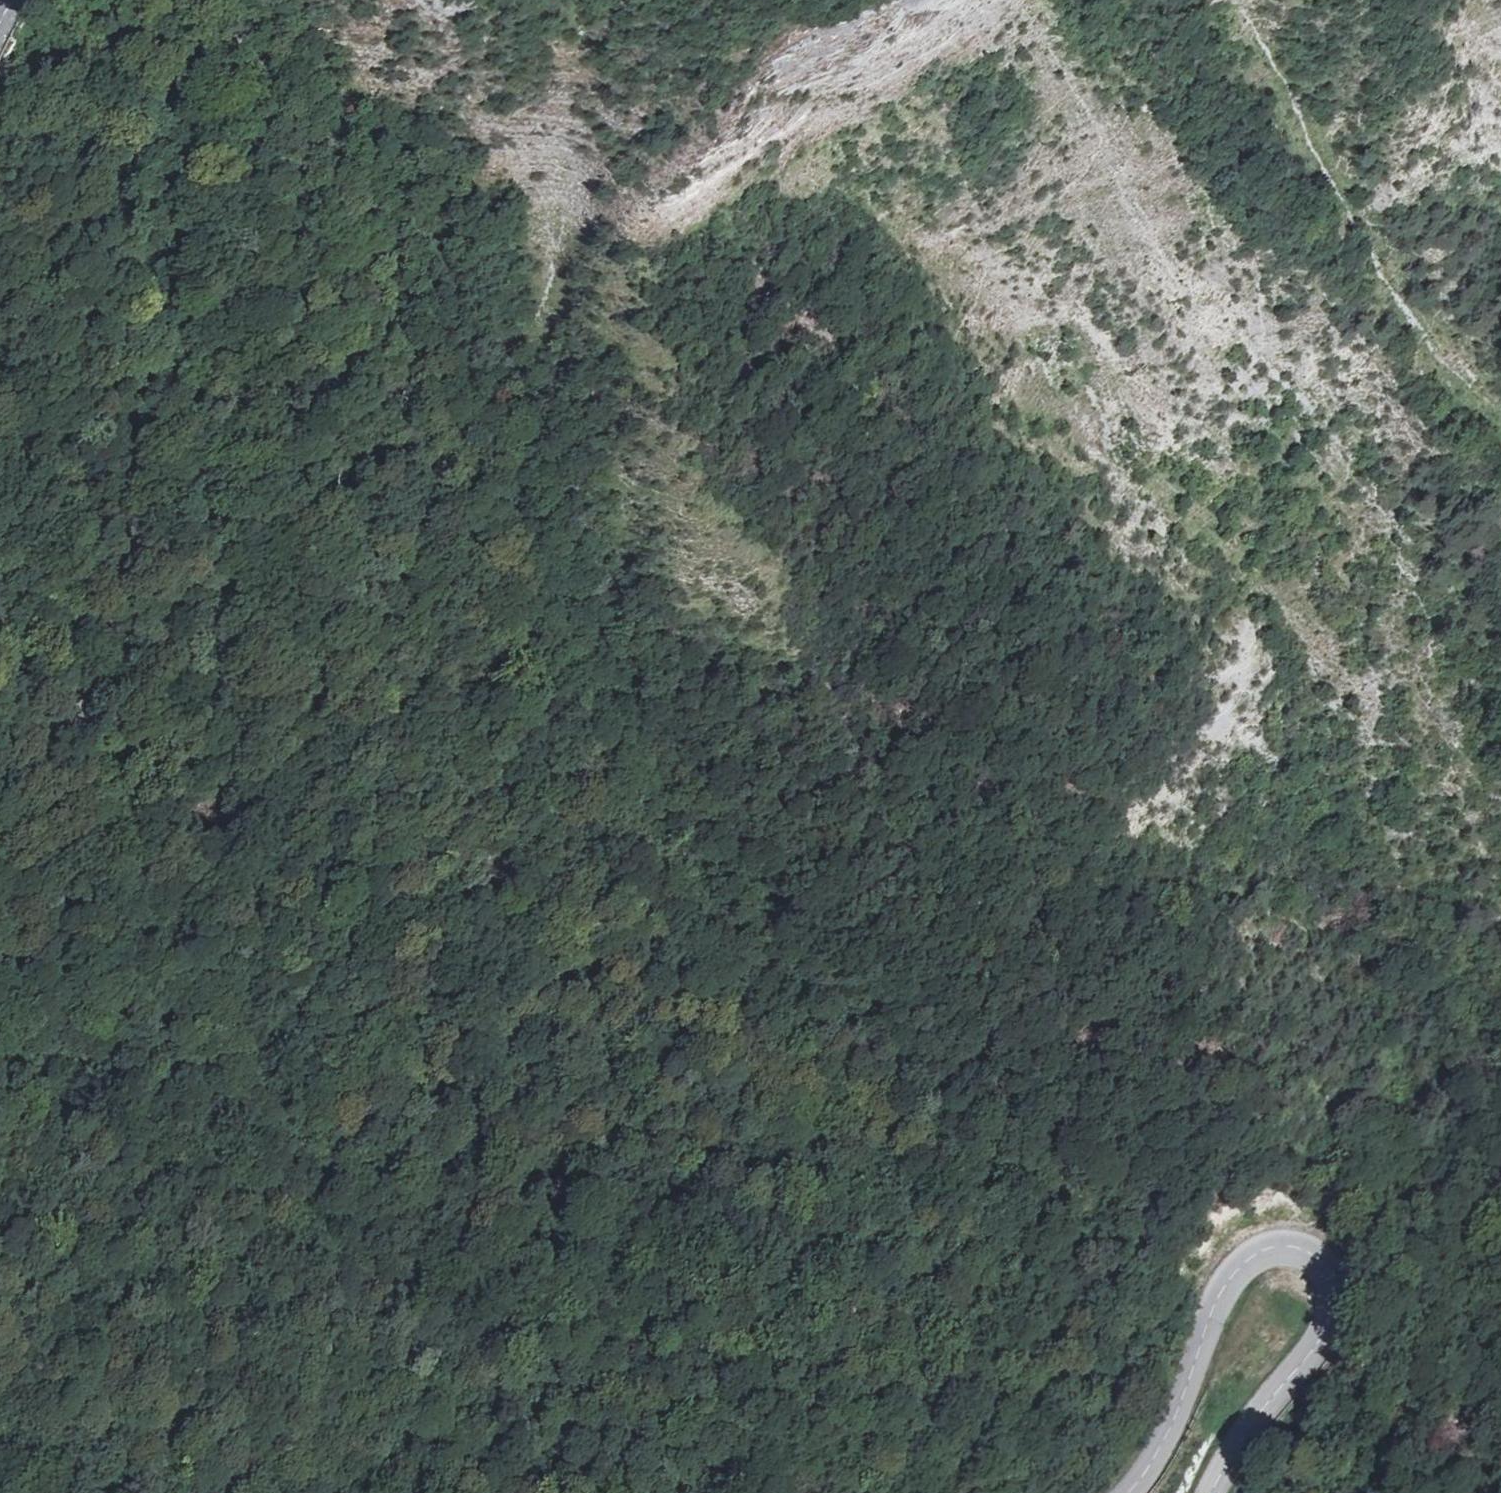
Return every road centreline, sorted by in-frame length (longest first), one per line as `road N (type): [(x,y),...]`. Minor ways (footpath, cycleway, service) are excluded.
road 1 (secondary): [(1121,1492),(1158,1449),(1230,1266),(1256,1248),(1299,1246),(1323,1268),(1329,1312),(1213,1492)]

